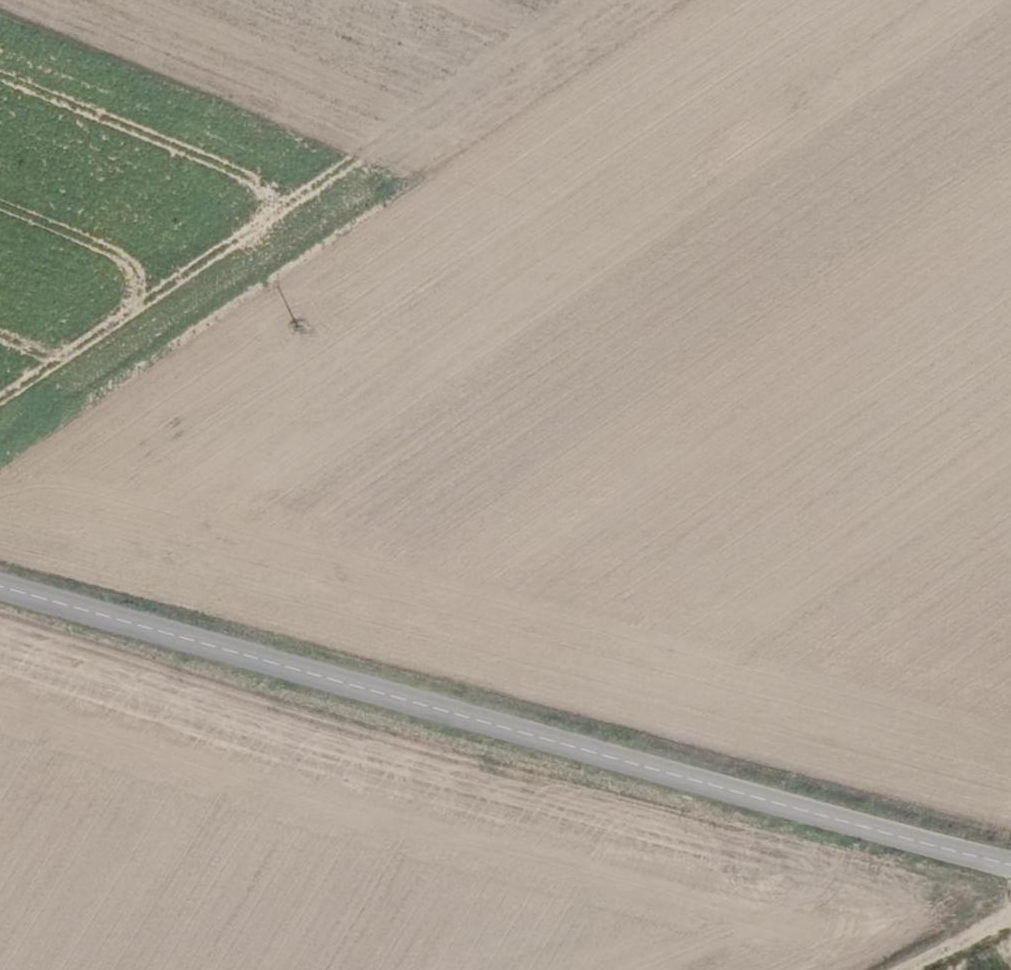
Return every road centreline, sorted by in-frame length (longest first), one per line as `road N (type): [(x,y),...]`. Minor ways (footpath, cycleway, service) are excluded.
road 1 (tertiary): [(1010,865),(0,586)]

